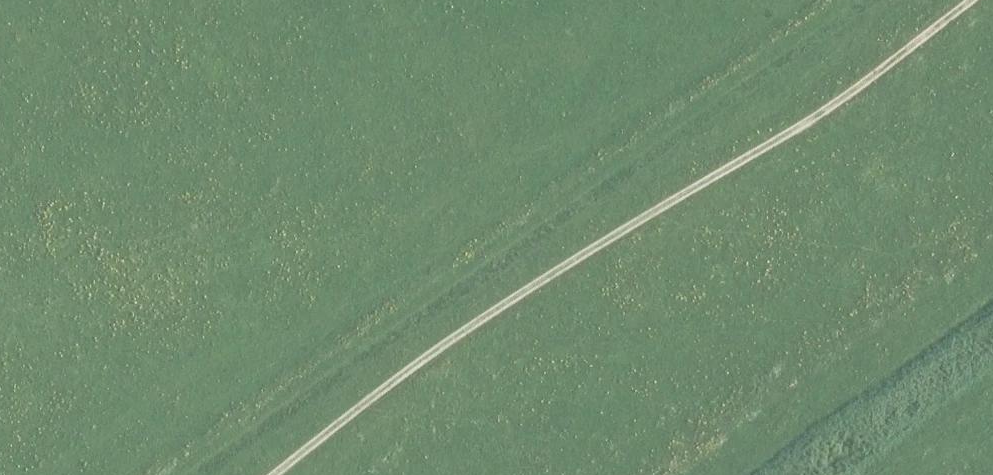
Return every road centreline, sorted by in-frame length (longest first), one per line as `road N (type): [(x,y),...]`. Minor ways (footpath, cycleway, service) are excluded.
road 1 (track): [(973,0),(825,111),(467,326),(268,474)]

